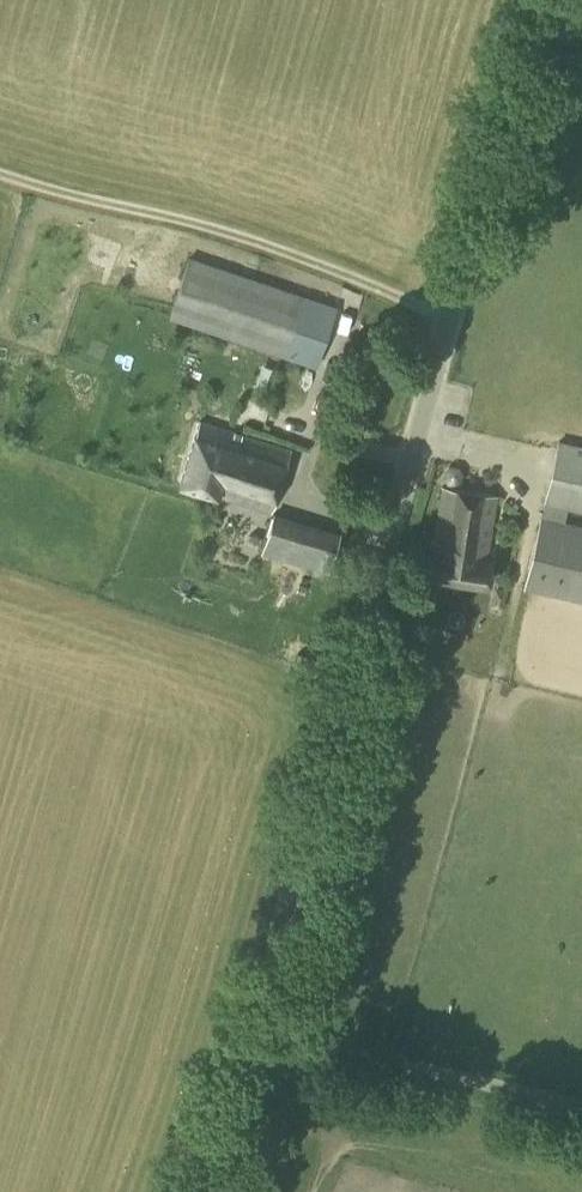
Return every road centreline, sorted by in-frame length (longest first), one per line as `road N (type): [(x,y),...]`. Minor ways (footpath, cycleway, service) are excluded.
road 1 (tertiary): [(255,1030),(548,0)]
road 2 (unclassified): [(255,1030),(581,1108)]
road 3 (tertiary): [(198,1191),(255,1030)]

